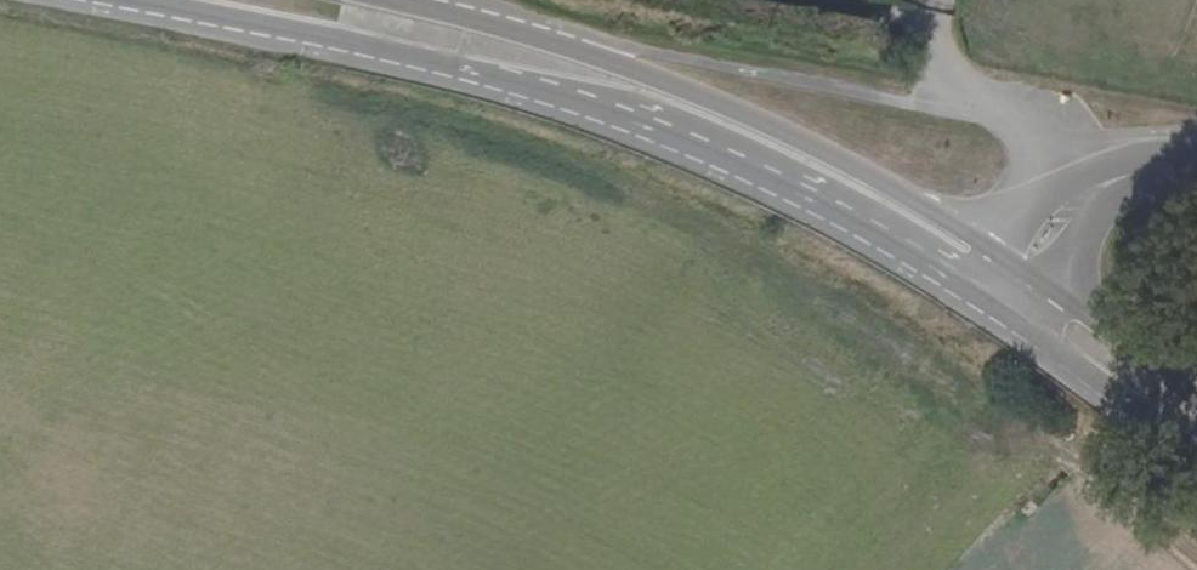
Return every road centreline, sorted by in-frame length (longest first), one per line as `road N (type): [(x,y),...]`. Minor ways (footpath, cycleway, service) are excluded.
road 1 (tertiary): [(114,0),(294,35),(578,109),(838,217),(953,282)]
road 2 (tertiary): [(987,245),(815,144),(632,64),(390,0)]
road 3 (residential): [(1190,154),(1102,169),(1047,195),(987,245)]
road 4 (tertiary): [(1036,338),(1196,452)]
road 5 (residential): [(1061,293),(1100,216),(1190,154)]
road 6 (tertiary): [(1196,396),(1061,293)]

